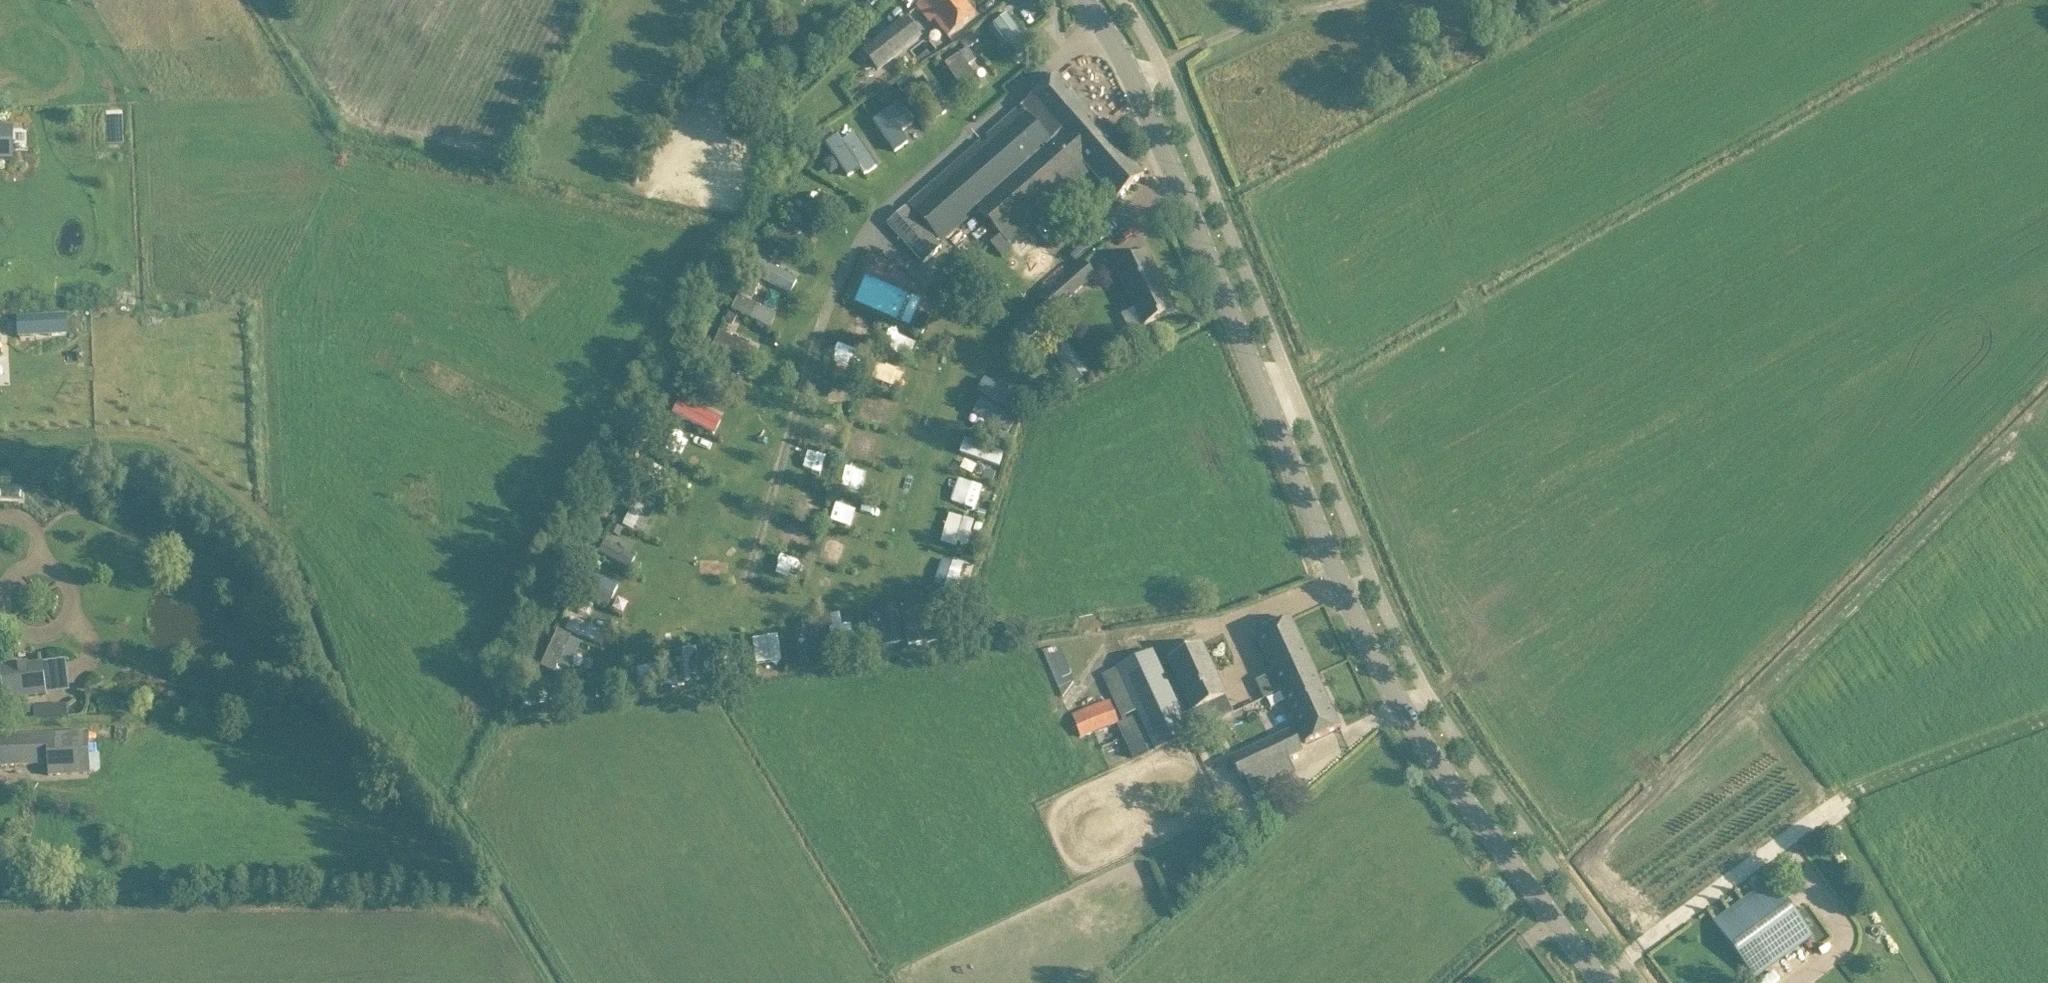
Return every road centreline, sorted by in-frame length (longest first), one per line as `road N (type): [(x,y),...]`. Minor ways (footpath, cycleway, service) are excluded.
road 1 (tertiary): [(1603,982),(1450,780),(1362,631),(1133,78),(1084,0)]

